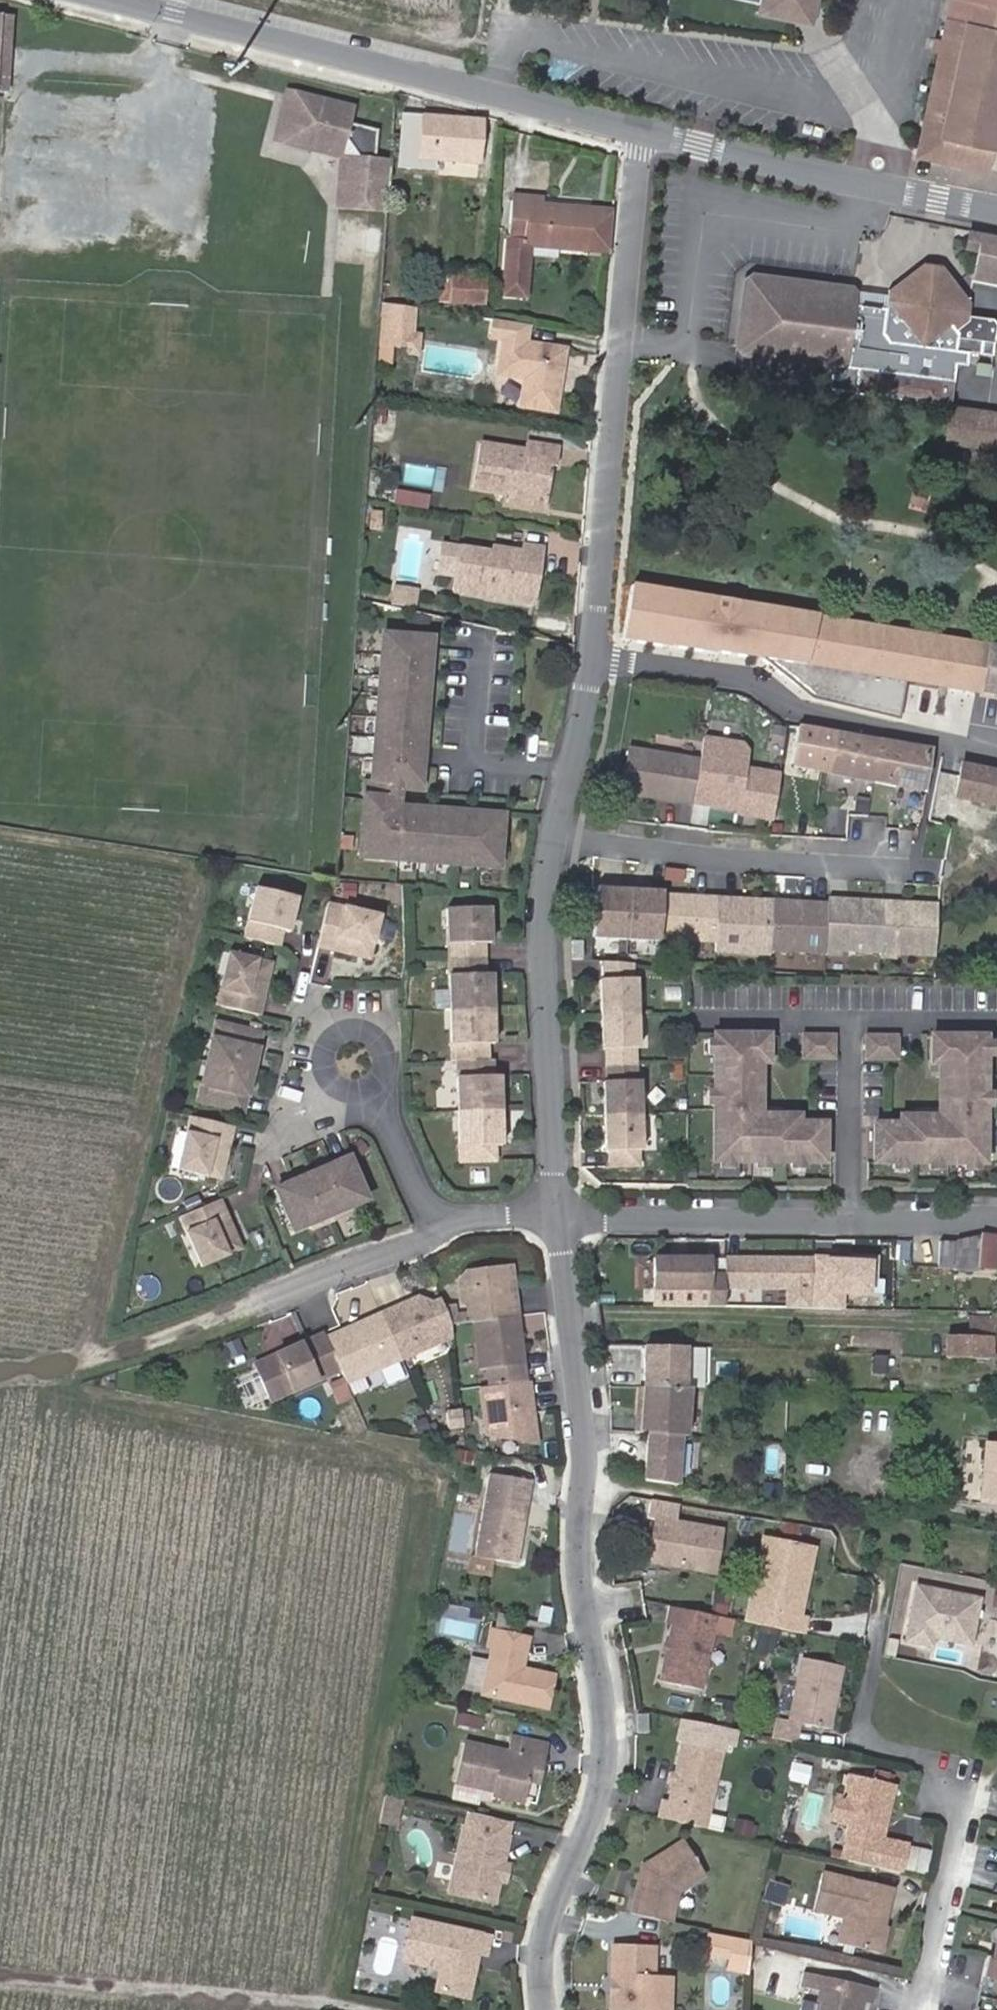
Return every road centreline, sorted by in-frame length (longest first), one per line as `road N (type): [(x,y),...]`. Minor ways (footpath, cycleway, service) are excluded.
road 1 (residential): [(549,2009),(548,1943),(607,1748),(591,1637),(589,1498),(556,1217)]
road 2 (residential): [(556,1217),(541,899),(594,659)]
road 3 (residential): [(594,659),(644,130)]
road 4 (unclassified): [(644,130),(131,0)]
road 5 (residential): [(556,1217),(996,1223)]
road 6 (residential): [(594,659),(753,680),(793,712),(996,757)]
road 7 (unclassified): [(996,208),(644,130)]
road 8 (track): [(0,1976),(349,2009)]
road 9 (track): [(0,1370),(117,1349),(268,1297)]
road 10 (residential): [(996,1791),(933,2009)]
road 11 (residential): [(268,1297),(408,1249),(446,1226)]
road 12 (residential): [(360,1056),(425,1200),(446,1226)]

